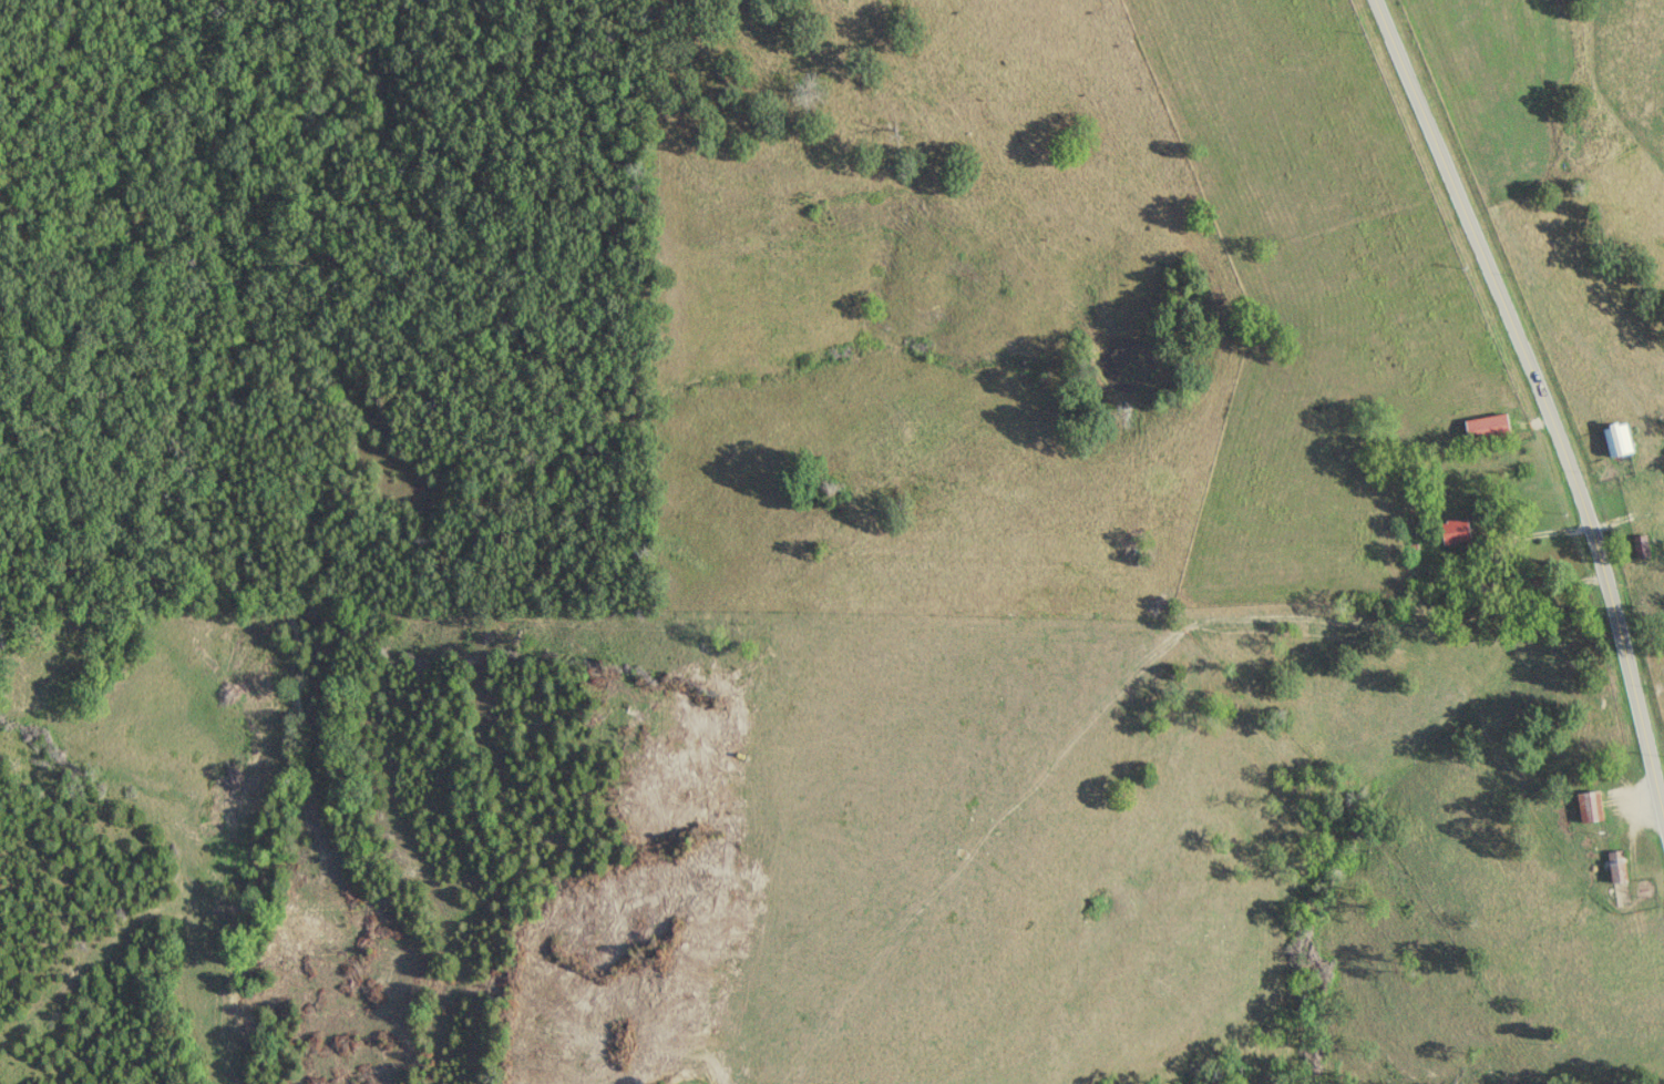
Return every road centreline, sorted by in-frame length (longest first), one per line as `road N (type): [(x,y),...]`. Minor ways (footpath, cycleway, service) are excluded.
road 1 (secondary): [(1663,838),(1575,509),(1370,0)]

